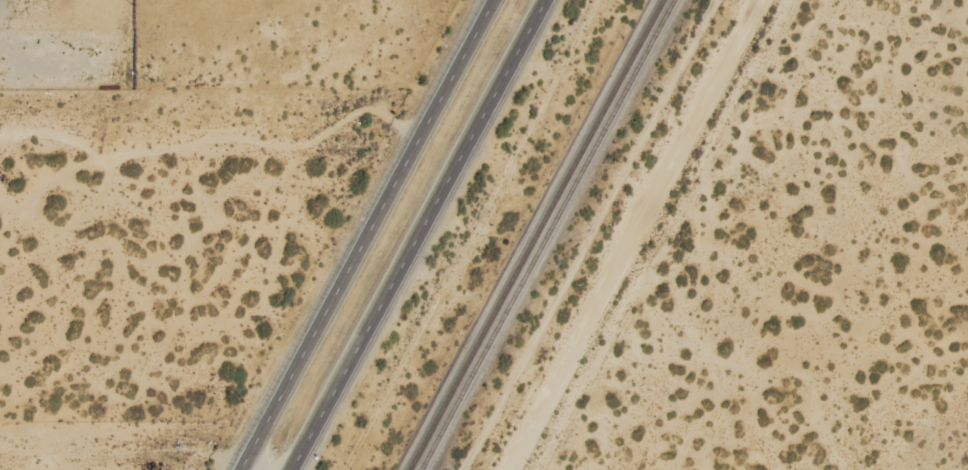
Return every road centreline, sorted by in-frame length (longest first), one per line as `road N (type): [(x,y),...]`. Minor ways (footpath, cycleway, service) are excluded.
road 1 (track): [(600,469),(853,0)]
road 2 (trunk): [(493,0),(240,469)]
road 3 (trunk): [(290,469),(542,0)]

